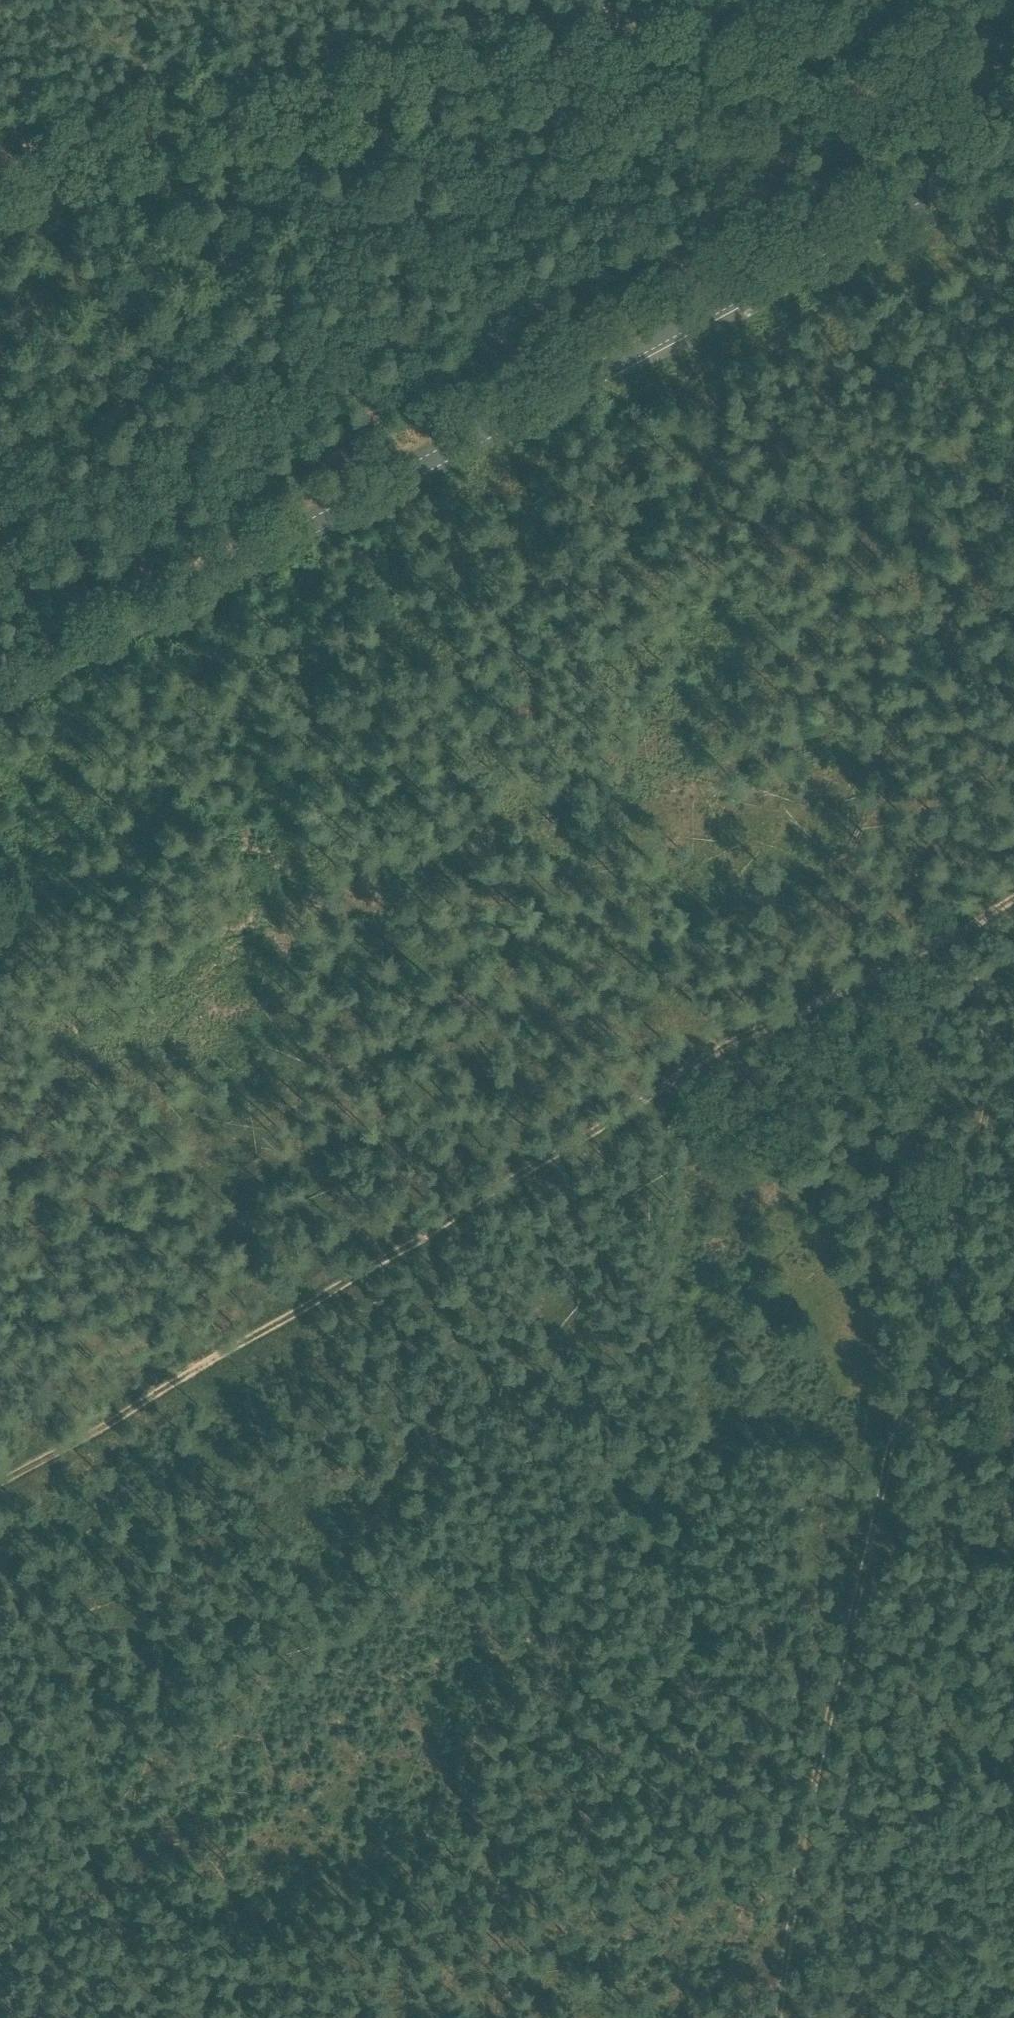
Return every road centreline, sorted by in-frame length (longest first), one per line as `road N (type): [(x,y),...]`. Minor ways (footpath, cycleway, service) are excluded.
road 1 (track): [(1013,900),(691,1079),(640,1122),(0,1493)]
road 2 (tertiary): [(0,695),(1013,149)]
road 3 (track): [(987,916),(995,1024),(979,1117),(815,1744),(771,2017)]
road 4 (track): [(1013,53),(972,61),(554,72),(0,152)]
road 5 (track): [(1013,553),(948,510),(825,509),(751,491),(653,415),(609,367)]

